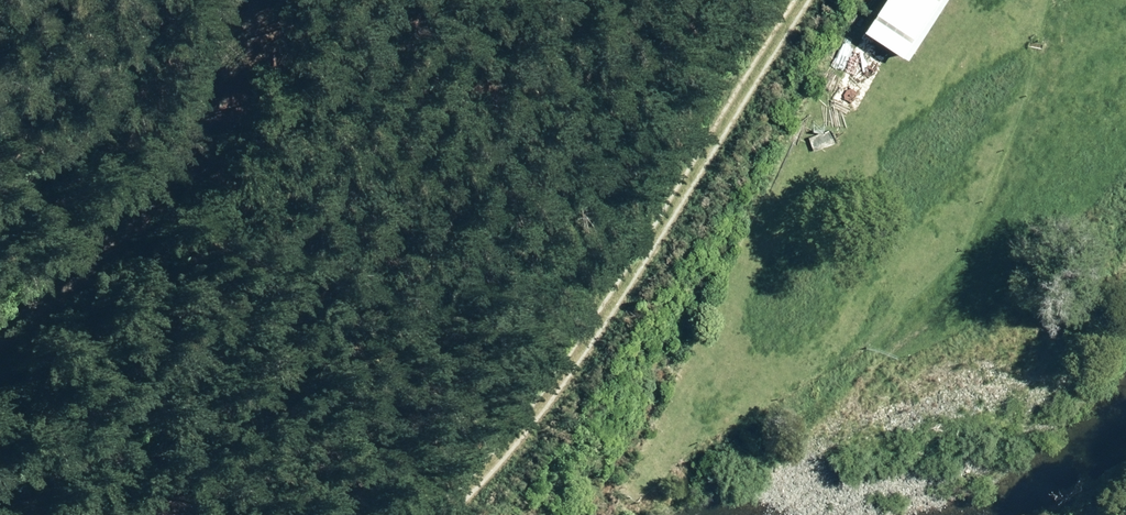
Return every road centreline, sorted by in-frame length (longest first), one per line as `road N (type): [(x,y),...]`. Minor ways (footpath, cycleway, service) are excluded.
road 1 (unclassified): [(799,0),(578,348),(441,514)]
road 2 (track): [(785,514),(862,387),(981,245),(1037,102),(1064,0)]
road 3 (unclassified): [(0,342),(69,284),(207,124),(256,0)]

